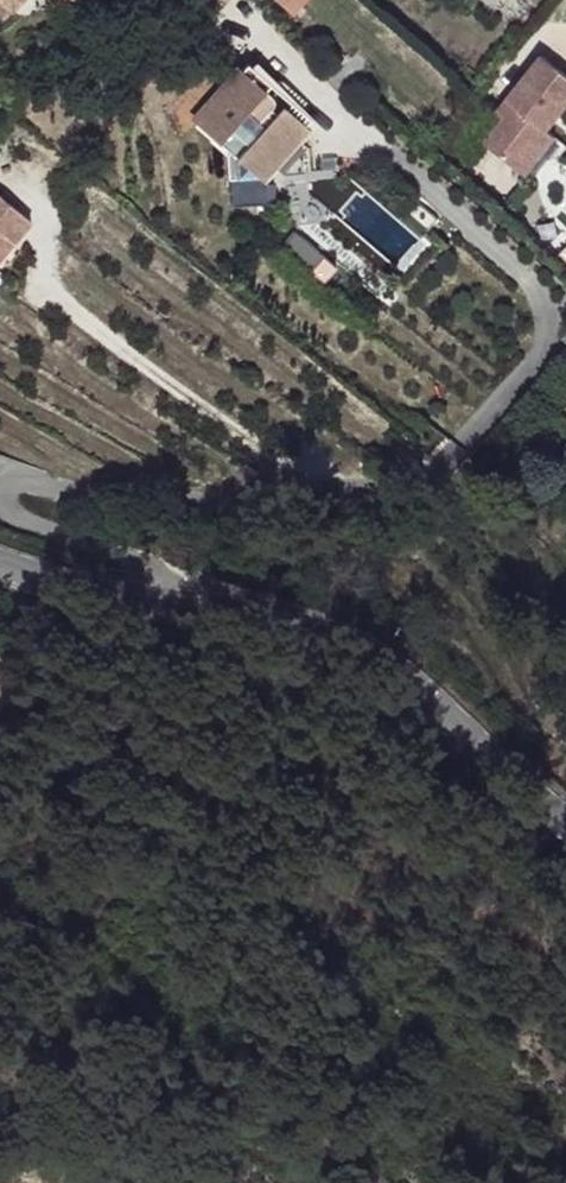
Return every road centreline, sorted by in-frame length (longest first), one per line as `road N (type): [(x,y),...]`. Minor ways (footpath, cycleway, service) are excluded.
road 1 (unclassified): [(565,501),(348,507),(0,484)]
road 2 (tertiary): [(565,814),(412,675),(301,607),(85,570)]

